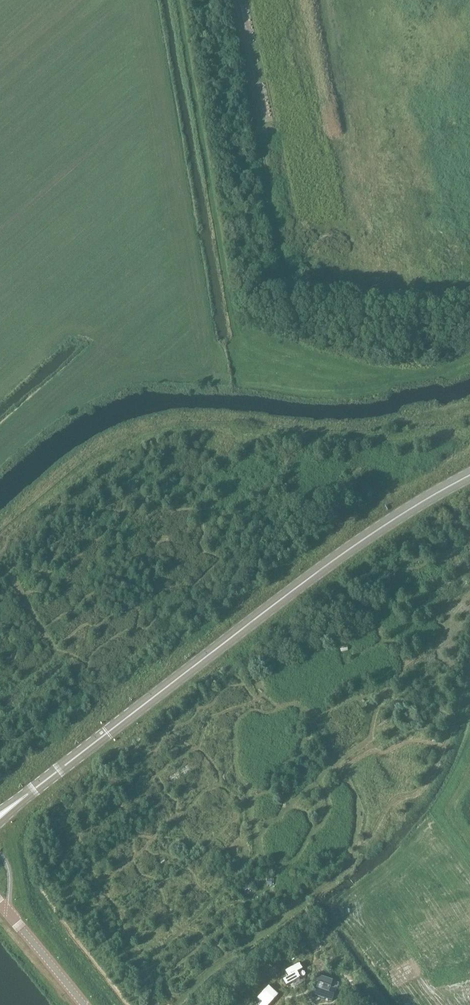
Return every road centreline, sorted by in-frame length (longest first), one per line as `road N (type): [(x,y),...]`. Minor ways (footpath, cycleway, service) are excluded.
road 1 (secondary): [(6,811),(336,560),(469,476)]
road 2 (tertiary): [(82,1004),(0,906)]

